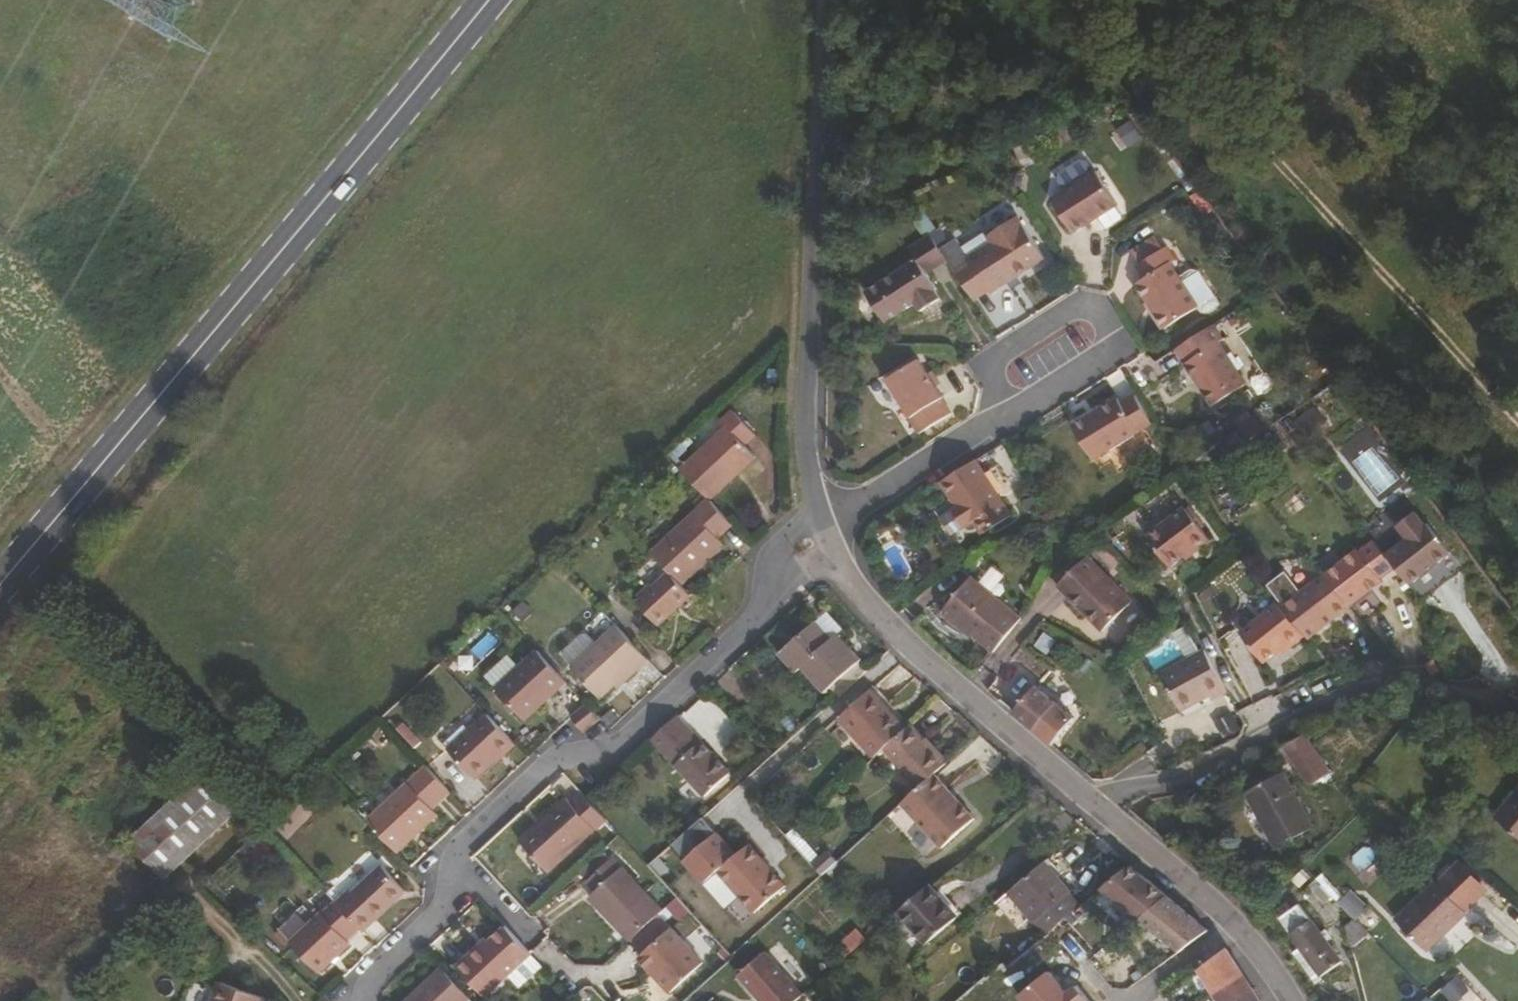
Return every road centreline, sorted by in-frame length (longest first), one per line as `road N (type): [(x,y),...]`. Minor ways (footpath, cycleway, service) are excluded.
road 1 (primary): [(490,0),(0,587)]
road 2 (track): [(69,0),(237,108),(257,134),(262,166),(244,206),(0,495)]
road 3 (residential): [(369,1000),(446,910),(452,858),(560,766),(605,759),(826,559)]
road 4 (unclassified): [(826,559),(870,607),(1235,920),(1293,1000)]
road 5 (unclassified): [(826,0),(804,397),(804,478),(818,534)]
road 6 (residential): [(1008,413),(1122,344),(1101,309),(1080,308),(1003,353),(993,378)]
road 7 (residential): [(818,534),(1008,413)]

